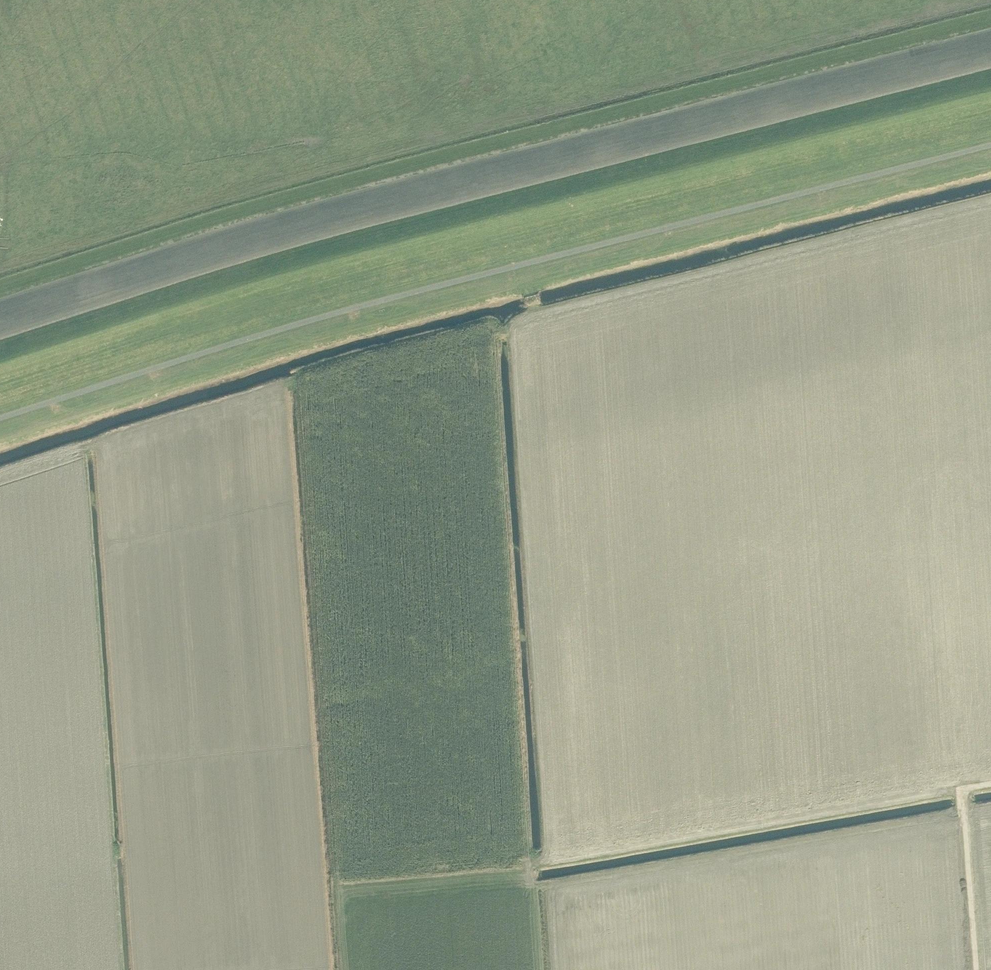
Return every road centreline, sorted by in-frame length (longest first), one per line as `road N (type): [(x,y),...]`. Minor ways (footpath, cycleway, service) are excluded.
road 1 (unclassified): [(0,419),(316,319),(990,146)]

